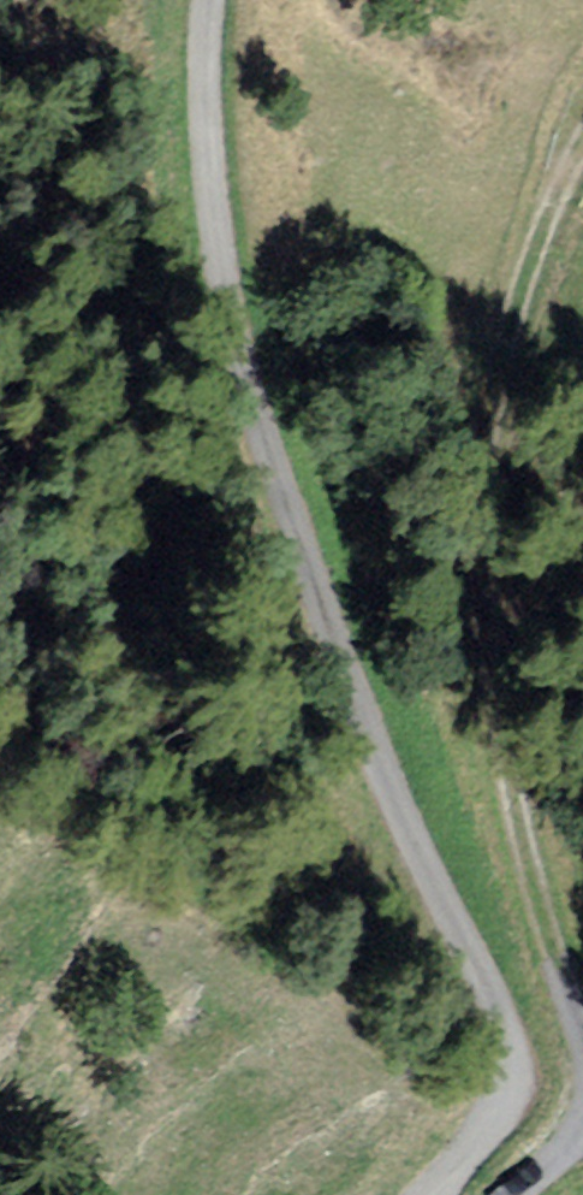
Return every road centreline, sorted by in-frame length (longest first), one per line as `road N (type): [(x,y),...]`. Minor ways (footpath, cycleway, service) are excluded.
road 1 (unclassified): [(428,1194),(501,1111),(511,1087),(509,1038),(417,849),(357,701),(238,350),(208,178),(210,0)]
road 2 (track): [(582,1059),(473,589),(551,209),(582,159)]

